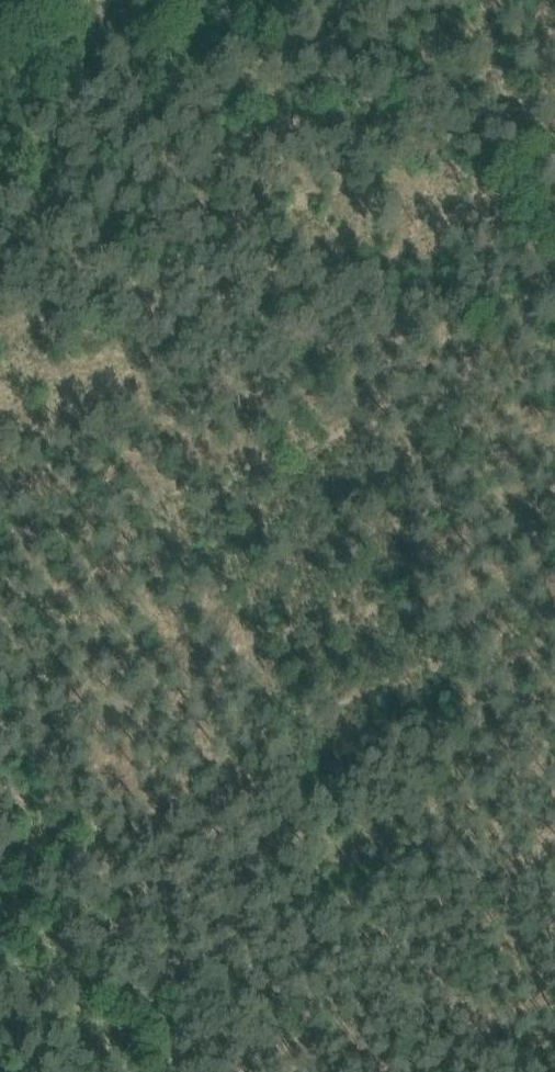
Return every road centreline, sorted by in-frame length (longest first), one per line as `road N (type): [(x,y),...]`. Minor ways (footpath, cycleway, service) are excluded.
road 1 (track): [(472,0),(554,322)]
road 2 (track): [(0,600),(95,846)]
road 3 (track): [(95,846),(181,1071)]

